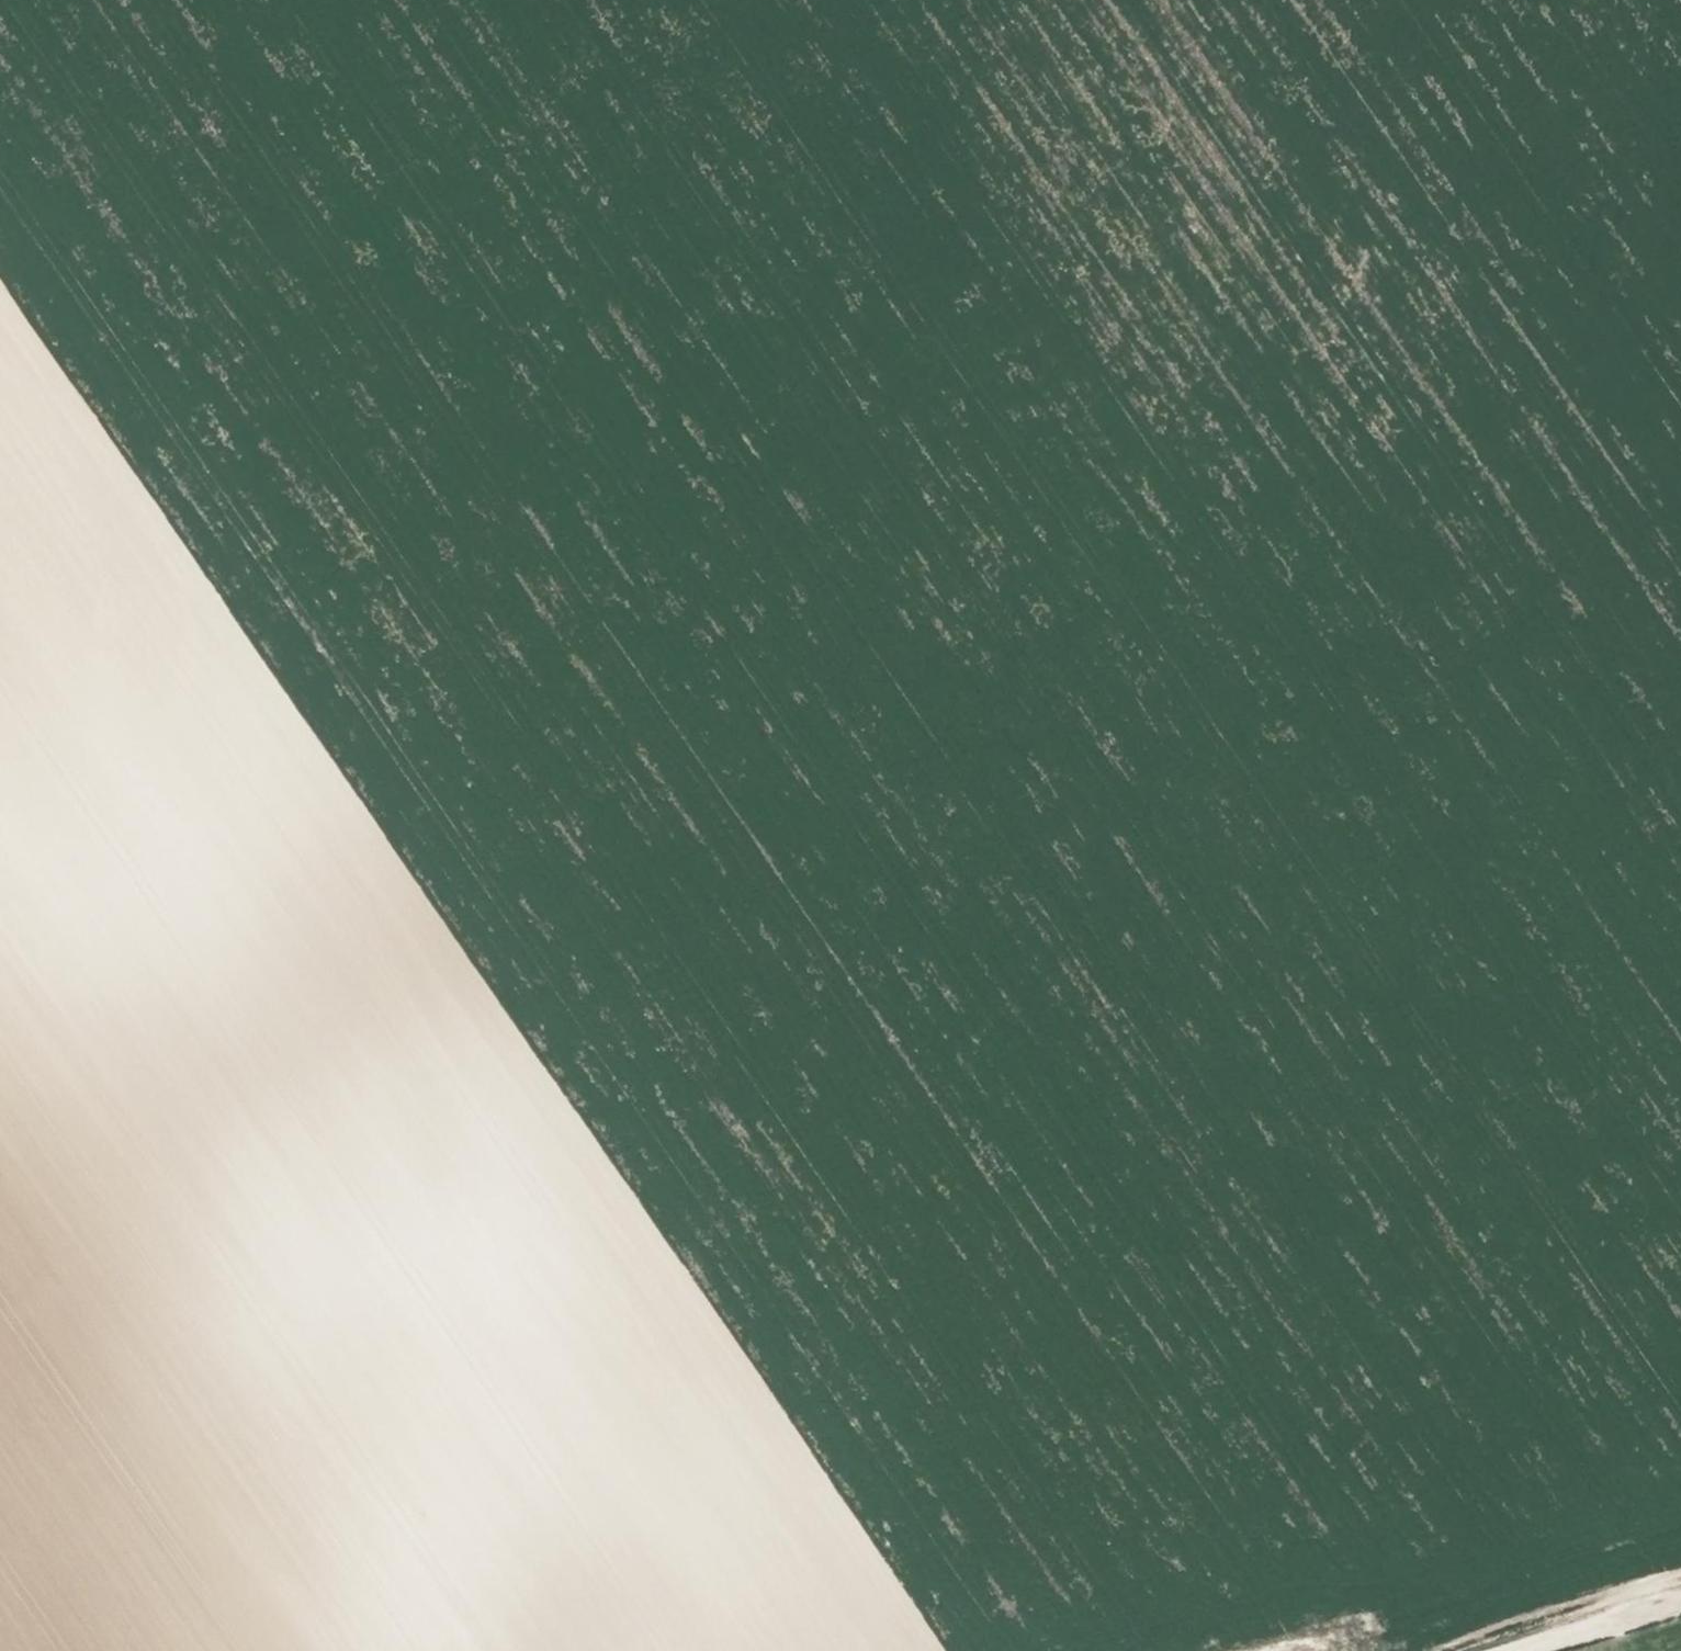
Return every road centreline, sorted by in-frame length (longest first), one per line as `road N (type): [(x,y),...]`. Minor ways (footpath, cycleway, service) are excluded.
road 1 (unclassified): [(1503,1650),(1680,1597)]

